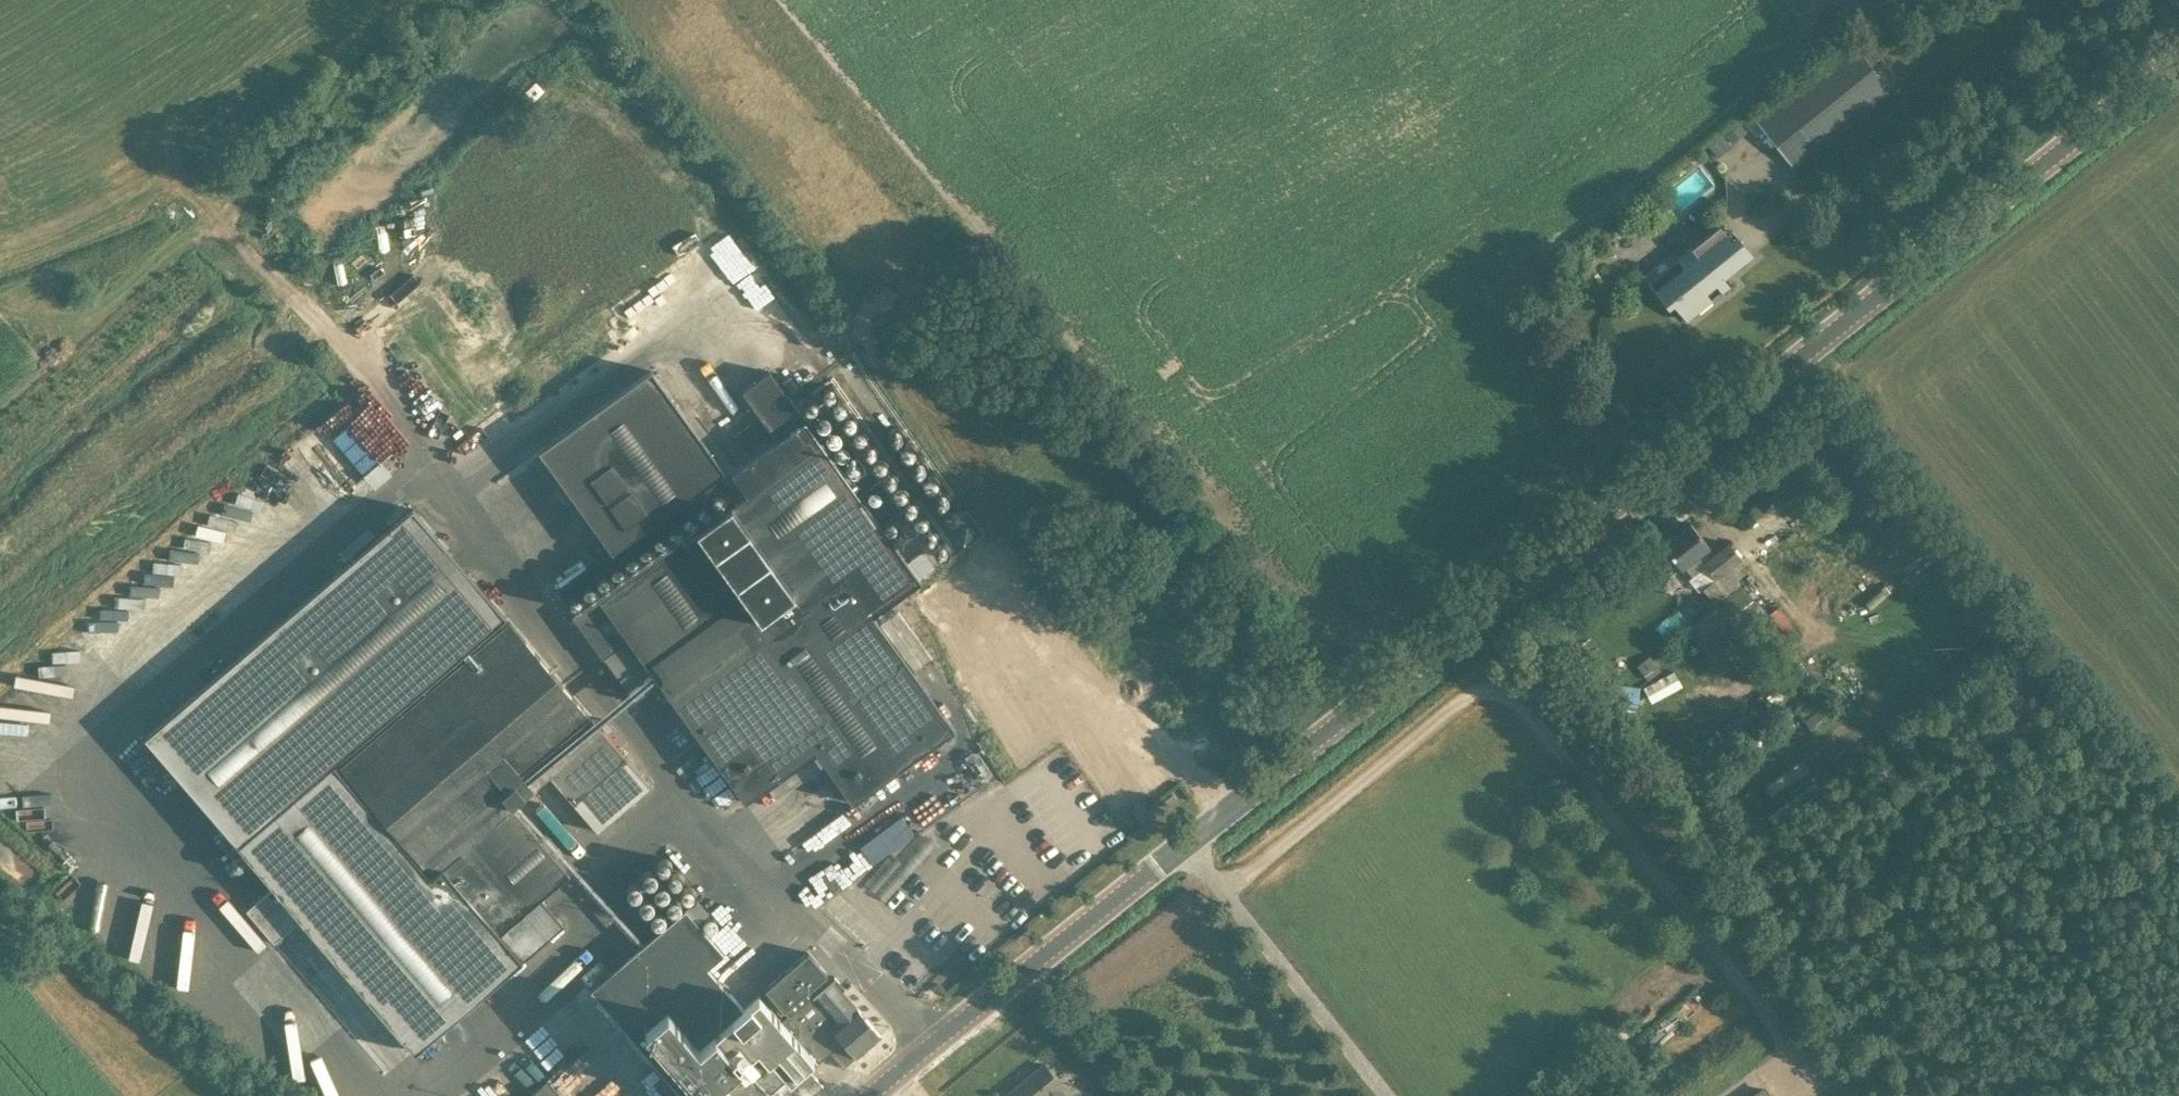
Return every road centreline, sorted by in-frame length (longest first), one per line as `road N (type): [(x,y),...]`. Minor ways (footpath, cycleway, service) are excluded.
road 1 (tertiary): [(868,1095),(2178,53)]

